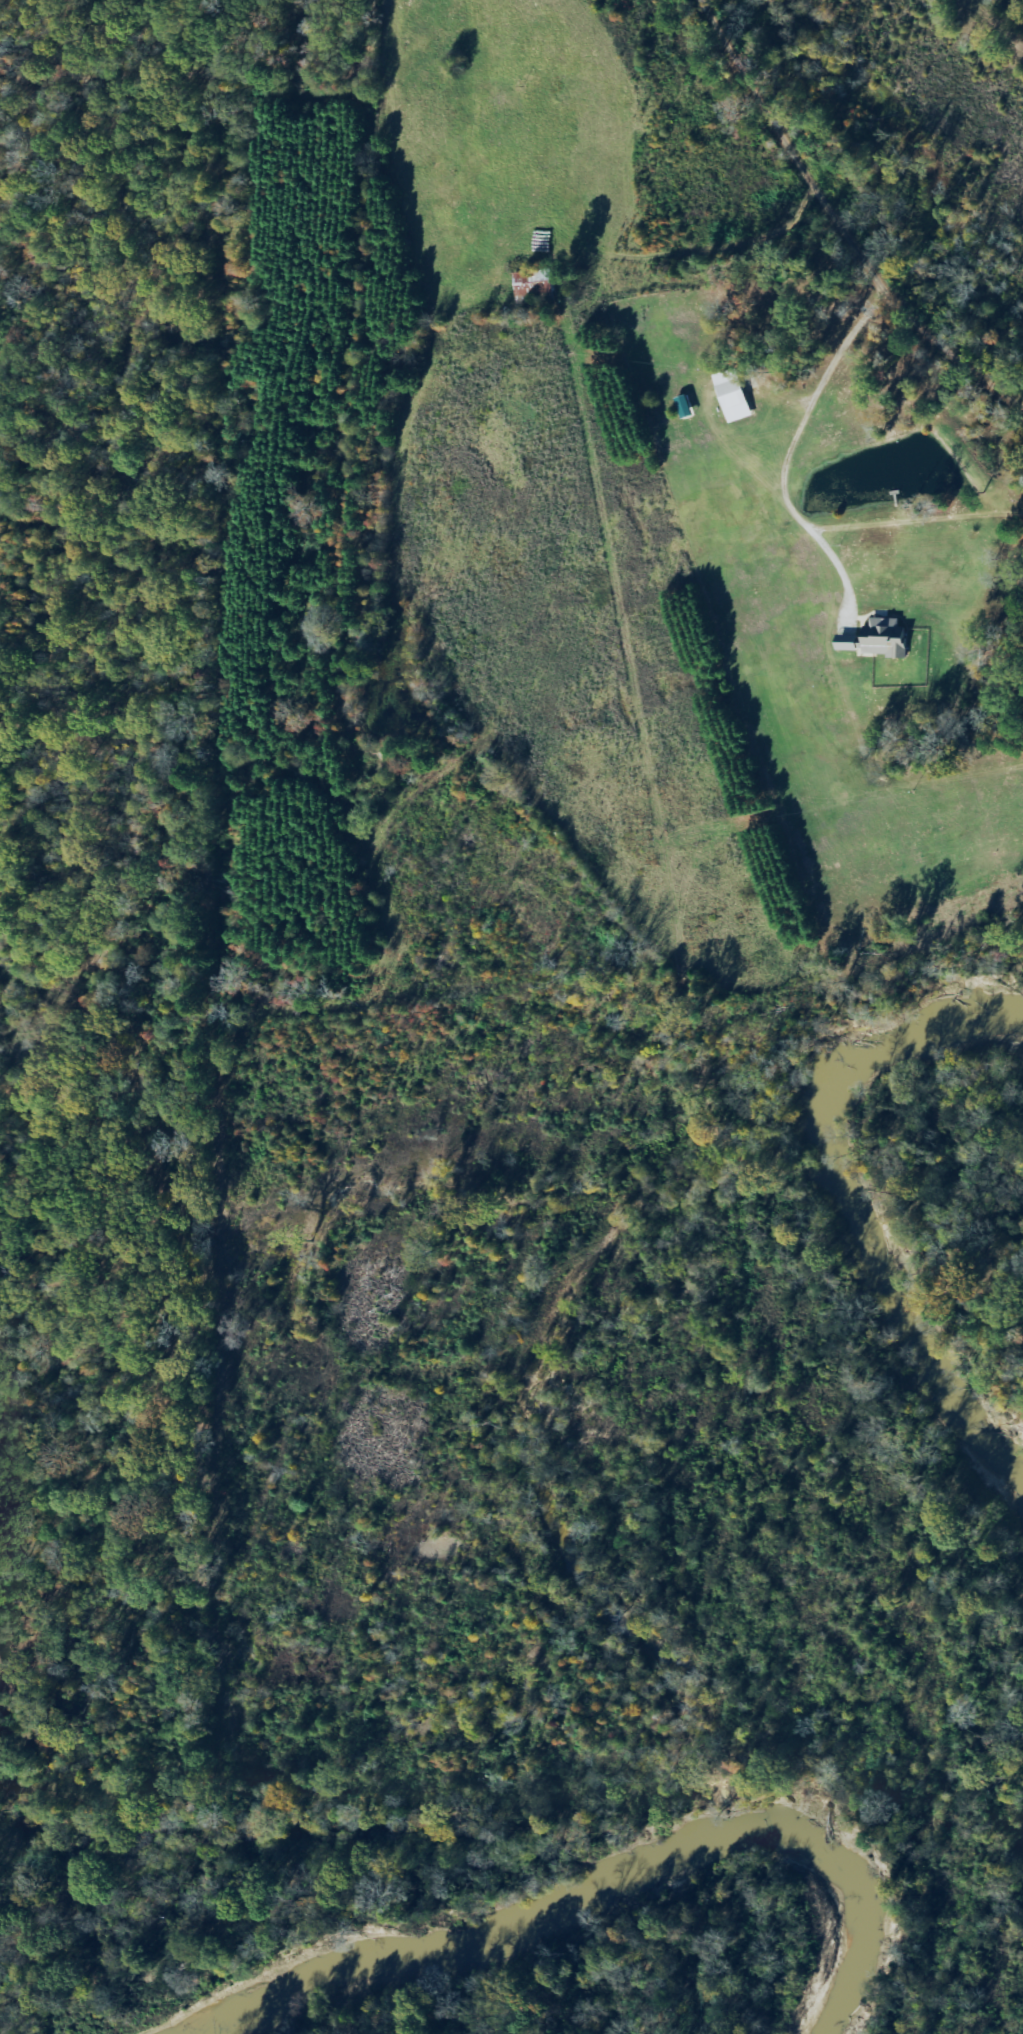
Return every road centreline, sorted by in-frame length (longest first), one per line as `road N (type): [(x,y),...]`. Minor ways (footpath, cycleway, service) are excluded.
road 1 (residential): [(675,0),(849,269),(914,343),(1022,402)]

